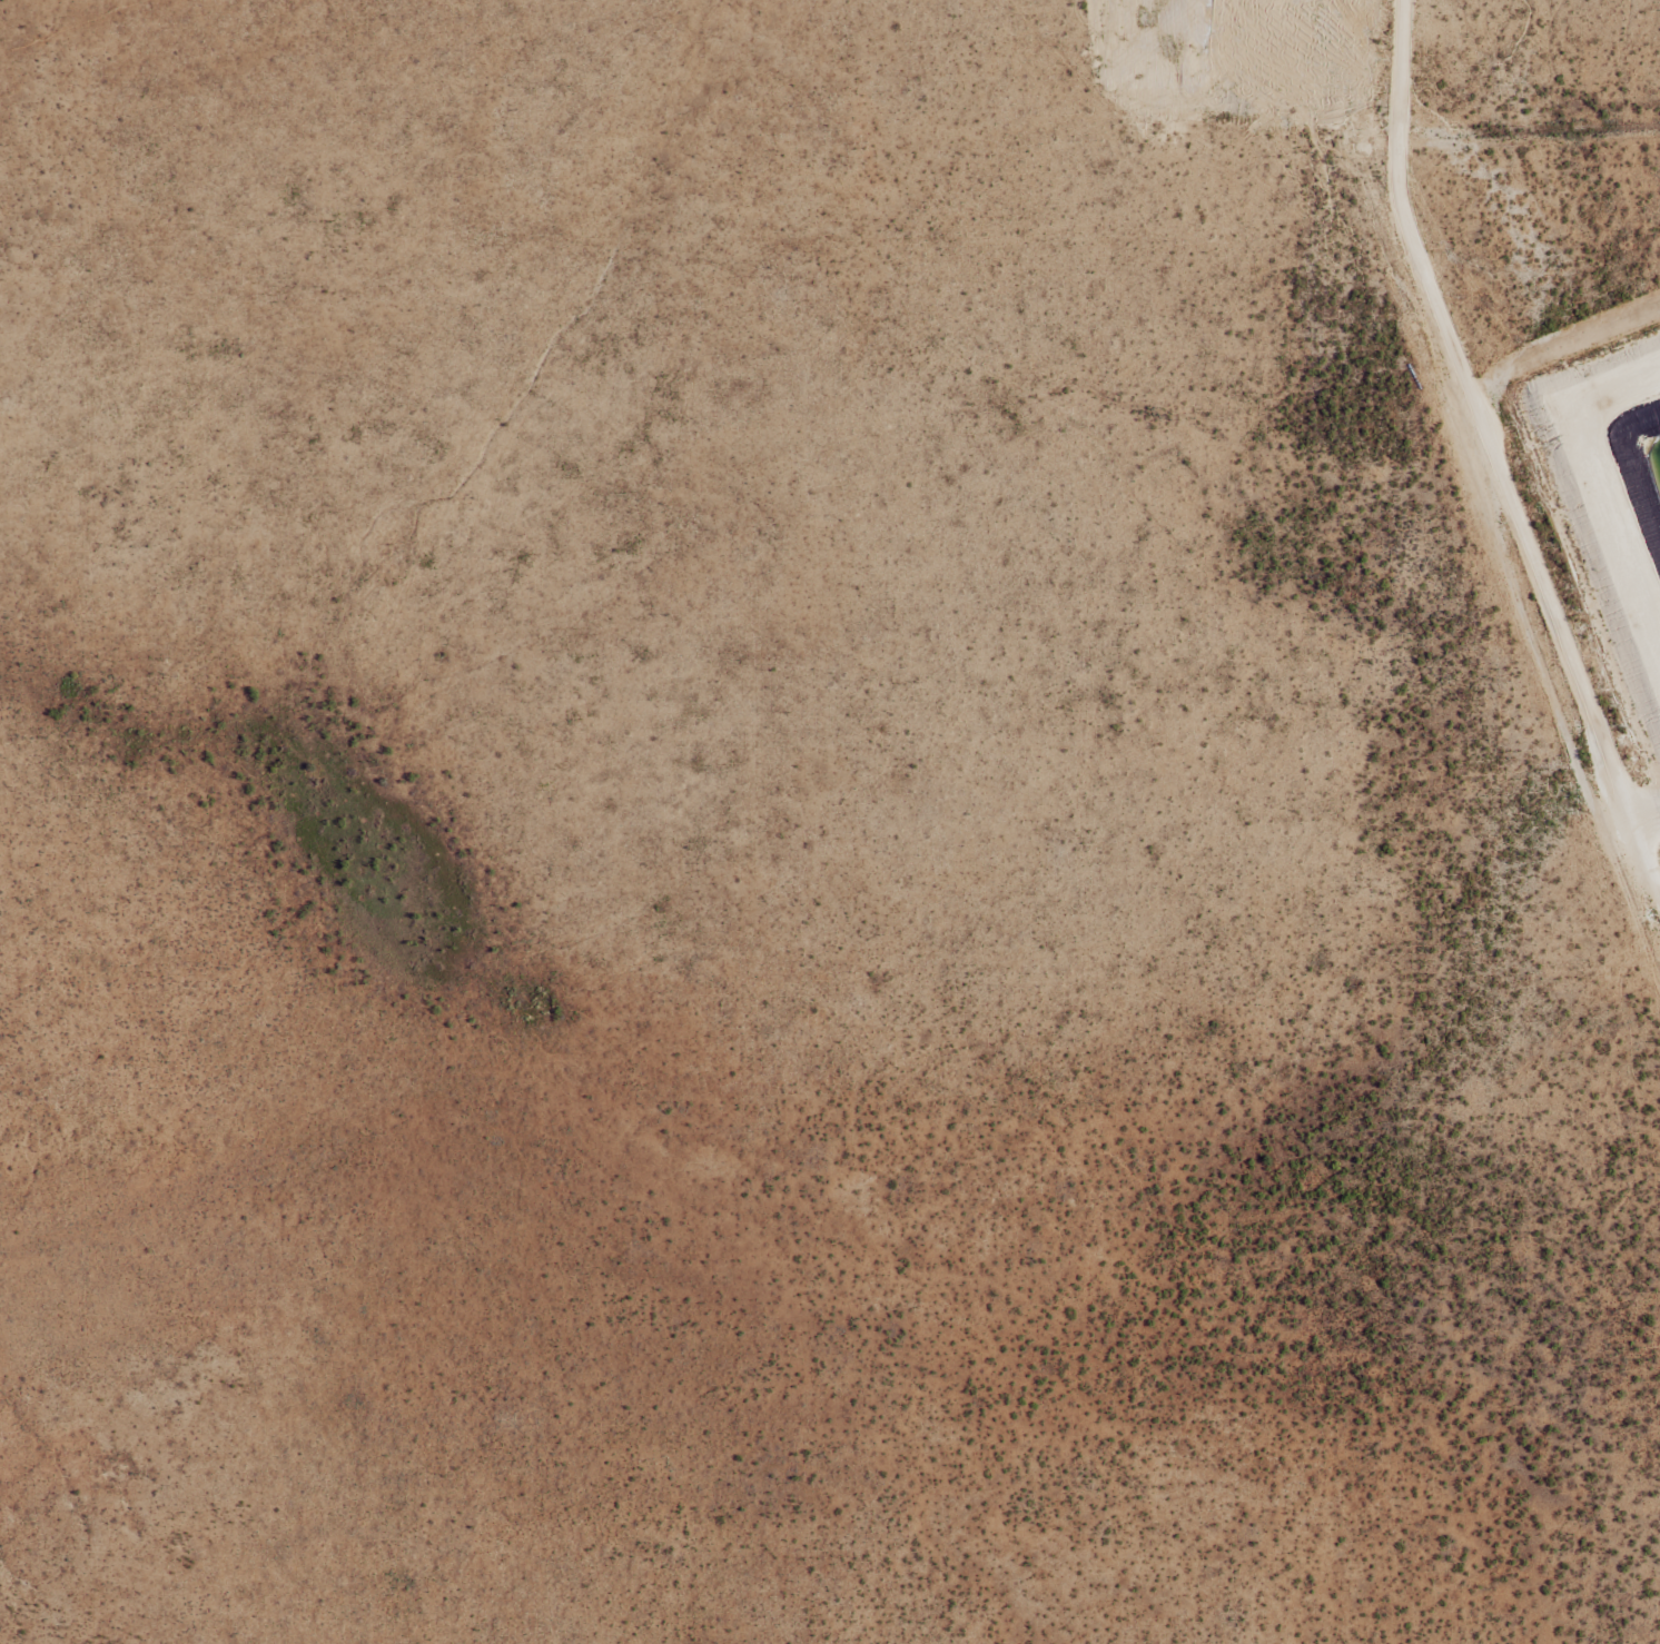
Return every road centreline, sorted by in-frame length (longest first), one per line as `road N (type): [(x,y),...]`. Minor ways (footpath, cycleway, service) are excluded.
road 1 (residential): [(1404,0),(1396,188),(1417,260),(1659,873)]

